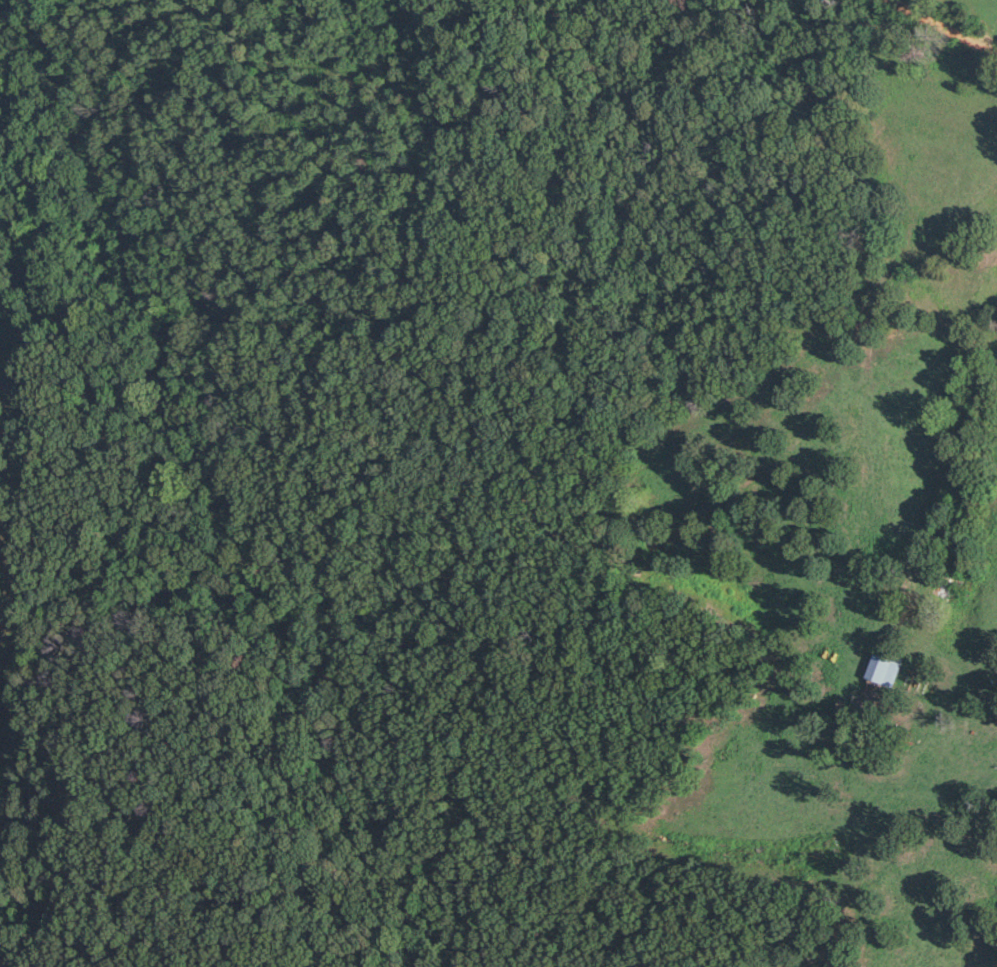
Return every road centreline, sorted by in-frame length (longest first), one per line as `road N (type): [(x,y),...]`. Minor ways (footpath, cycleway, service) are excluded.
road 1 (residential): [(996,65),(871,0)]

